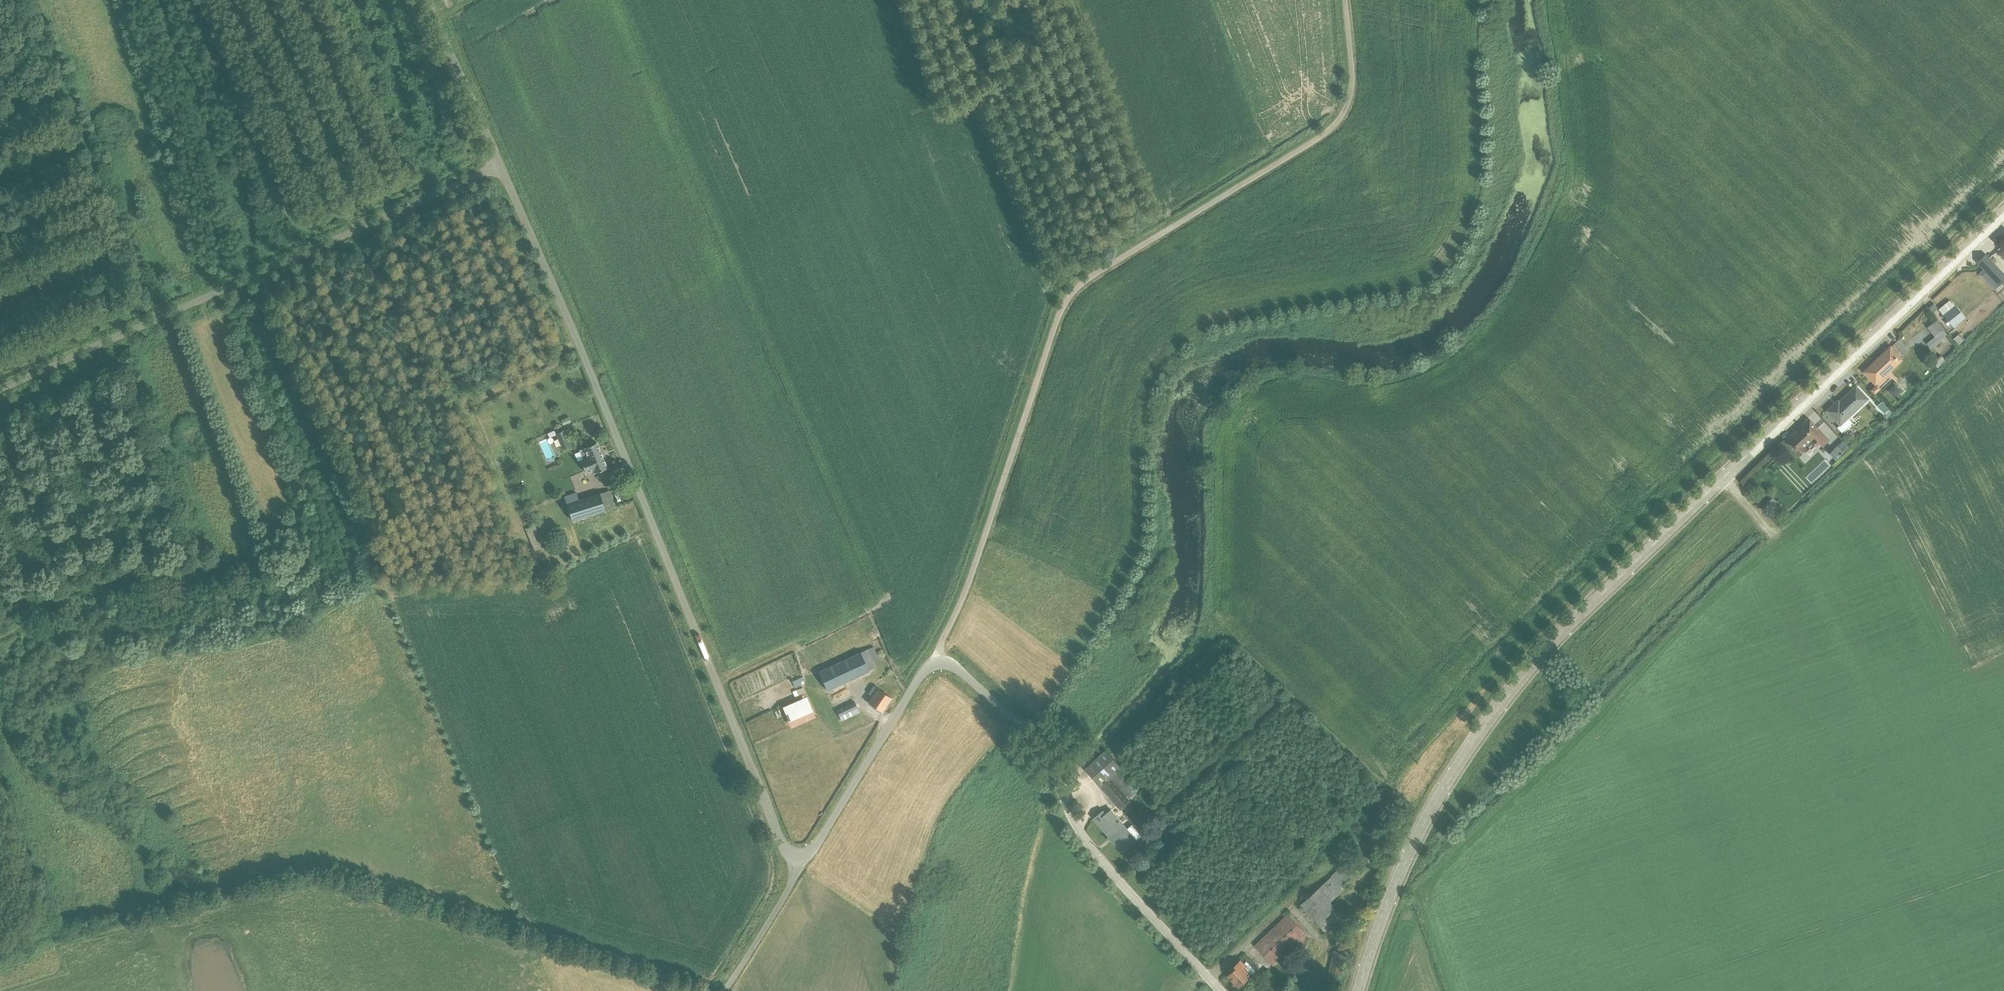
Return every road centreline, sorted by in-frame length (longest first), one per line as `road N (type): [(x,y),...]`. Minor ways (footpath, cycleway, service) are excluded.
road 1 (tertiary): [(2003,217),(1538,660),(1424,822),(1359,990)]
road 2 (track): [(936,663),(1068,299),(1341,119),(1353,81),(1345,0)]
road 3 (unclassified): [(798,856),(781,841),(499,166)]
road 4 (unclassified): [(499,166),(0,391)]
road 5 (unclassified): [(1051,770),(1093,850),(1219,990)]
road 6 (unclassified): [(798,856),(814,846),(936,663)]
road 7 (unclassified): [(499,166),(427,0)]
road 8 (unclassified): [(1051,770),(1025,730),(953,665),(936,663)]
road 9 (unclassified): [(725,990),(792,884),(798,856)]

